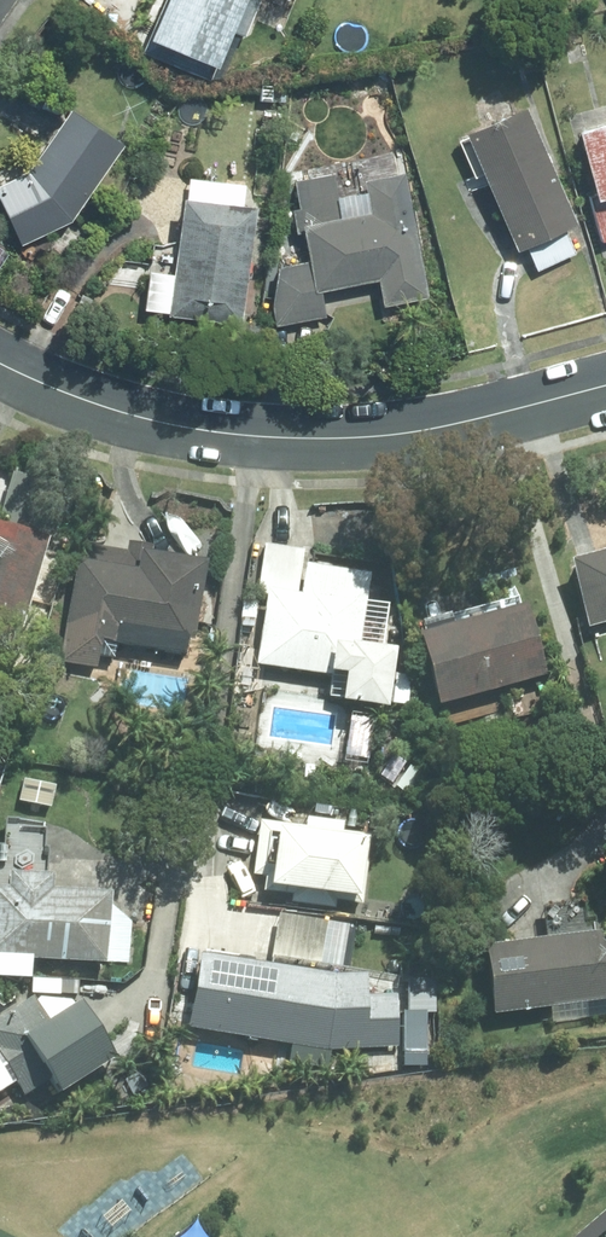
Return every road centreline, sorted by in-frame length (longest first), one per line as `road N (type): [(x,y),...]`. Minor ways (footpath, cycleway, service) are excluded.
road 1 (residential): [(0,365),(151,424),(323,435),(504,414),(605,386)]

